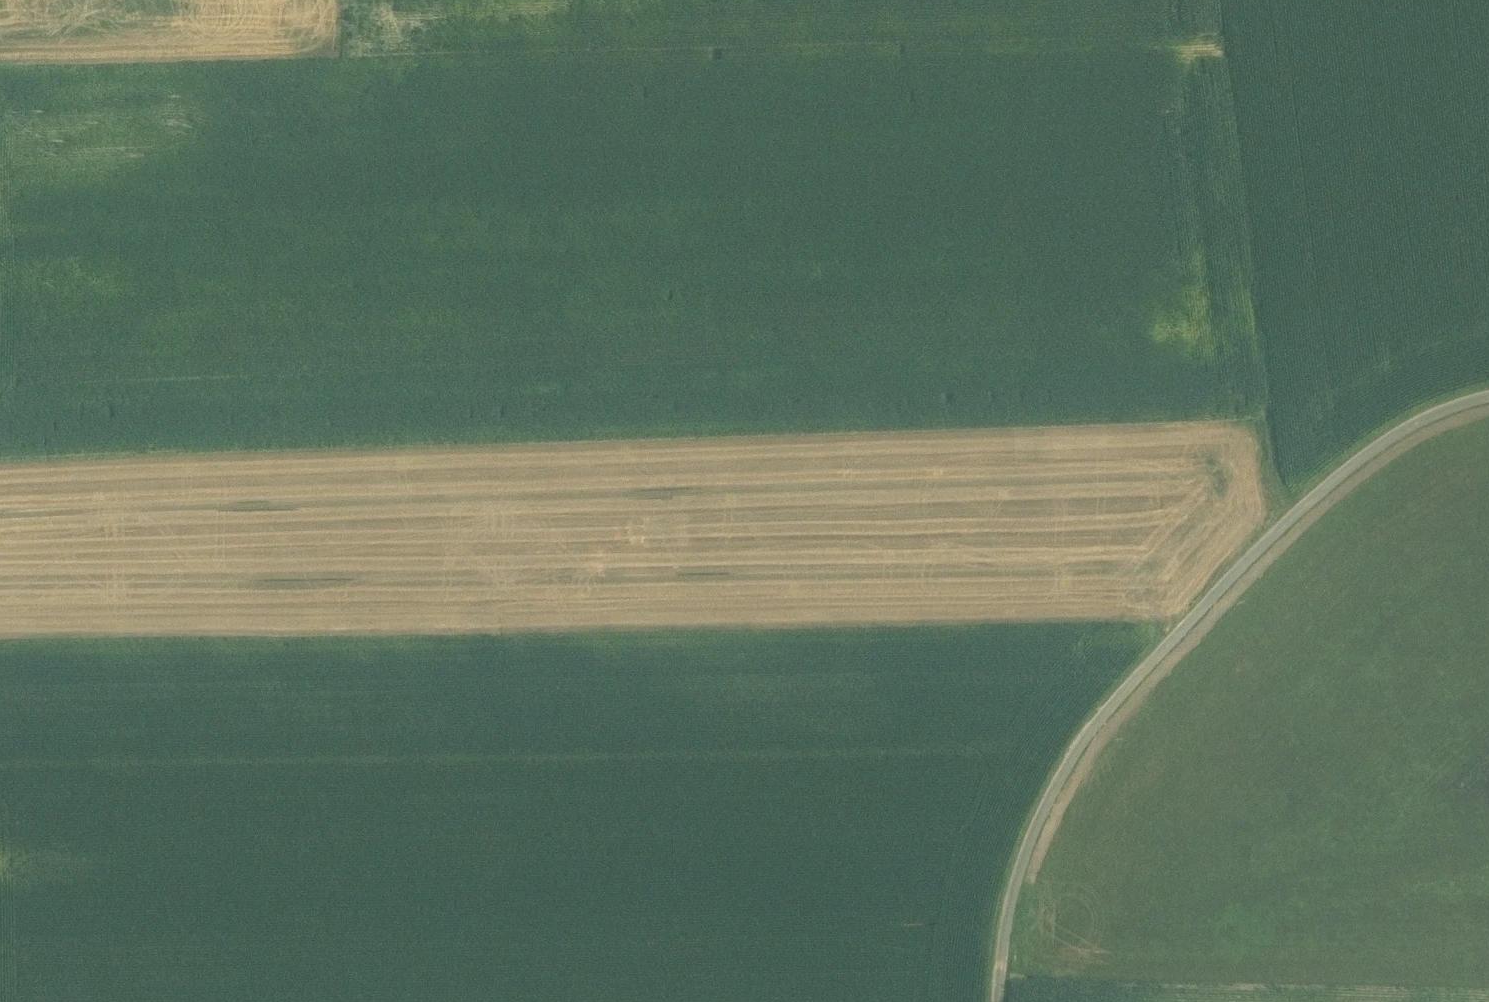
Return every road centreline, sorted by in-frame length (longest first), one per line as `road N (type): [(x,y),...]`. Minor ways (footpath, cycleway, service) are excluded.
road 1 (unclassified): [(999,1001),(1024,851),(1073,756),(1110,707),(1270,540),(1376,449),(1439,411),(1488,399)]

